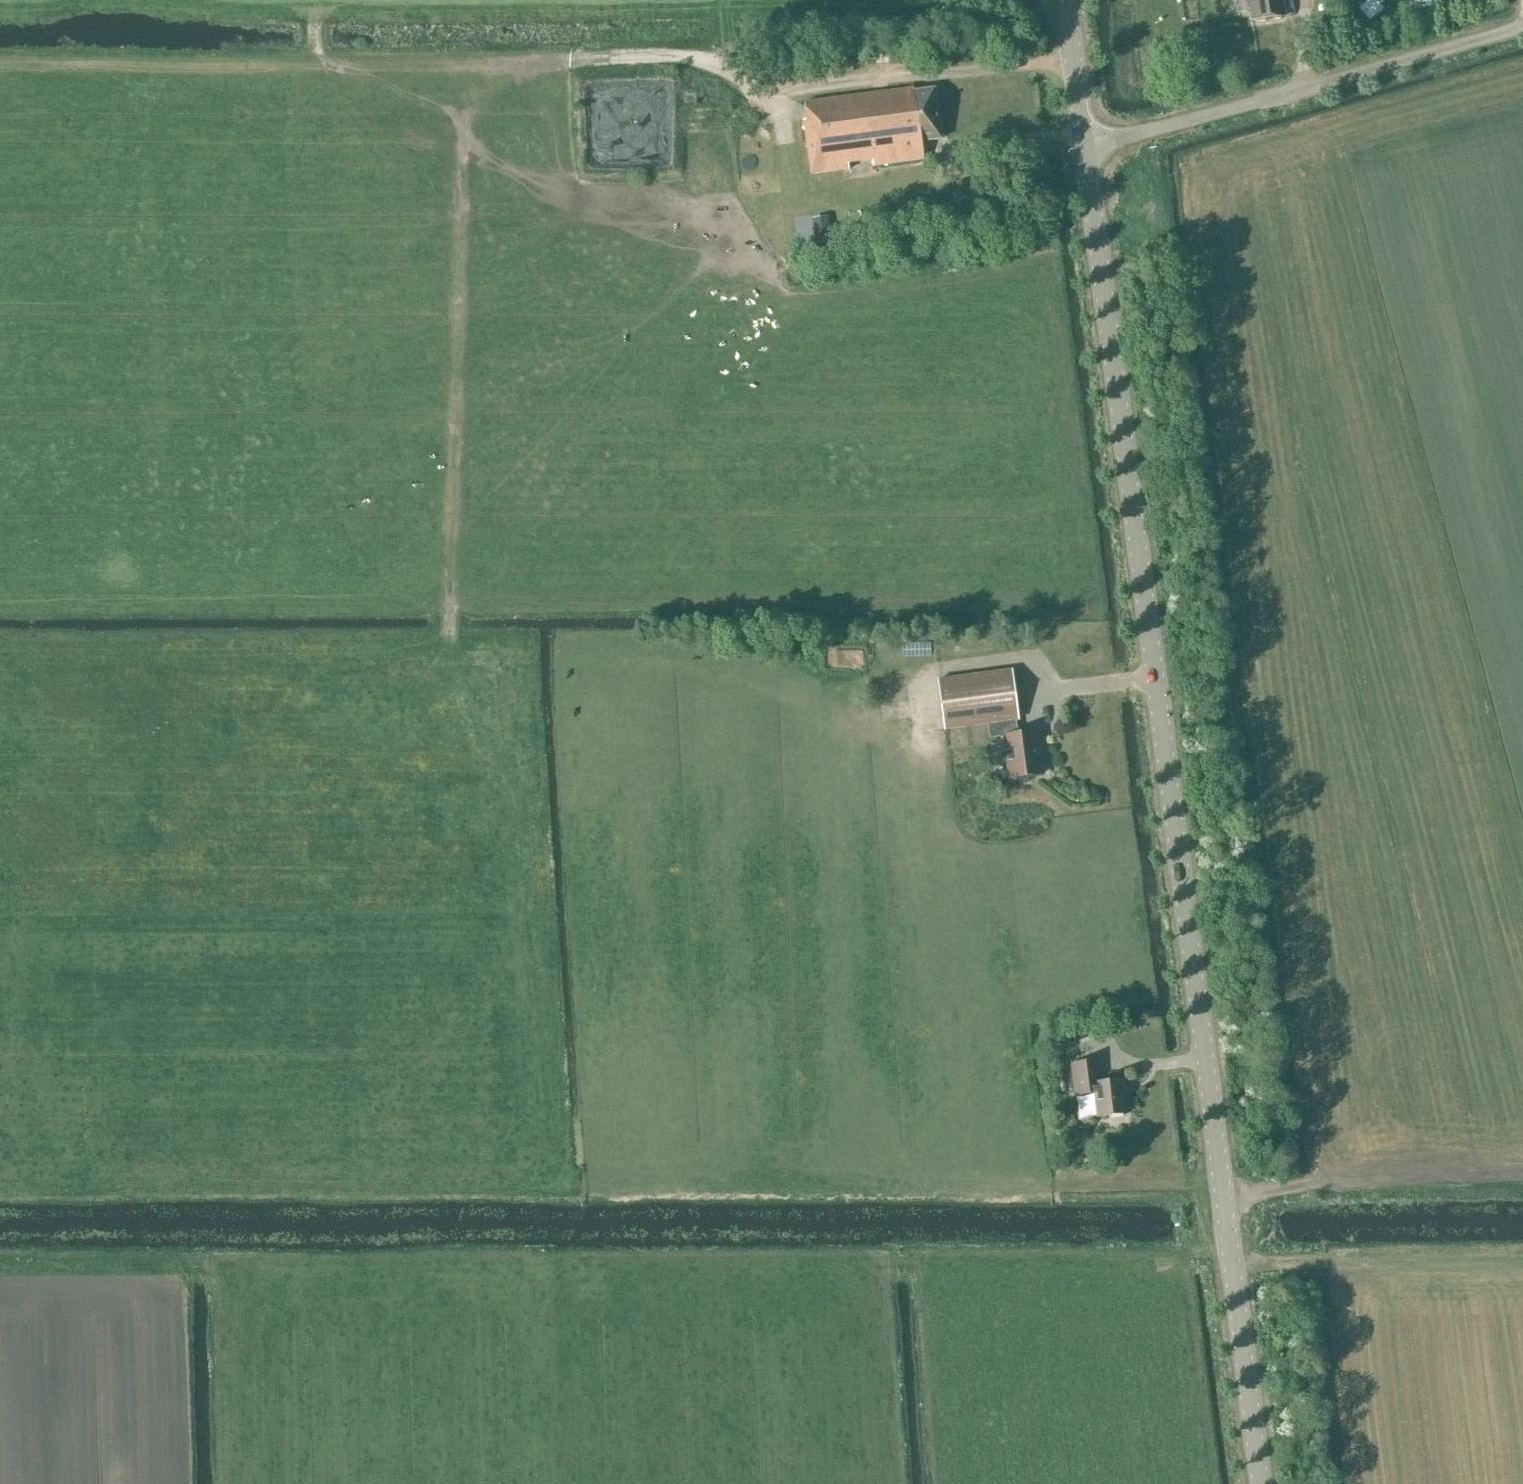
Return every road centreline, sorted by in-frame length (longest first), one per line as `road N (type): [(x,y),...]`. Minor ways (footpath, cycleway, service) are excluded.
road 1 (tertiary): [(1257,1483),(1084,151)]
road 2 (unclassified): [(1084,151),(1522,21)]
road 3 (tertiary): [(1084,151),(1070,0)]

